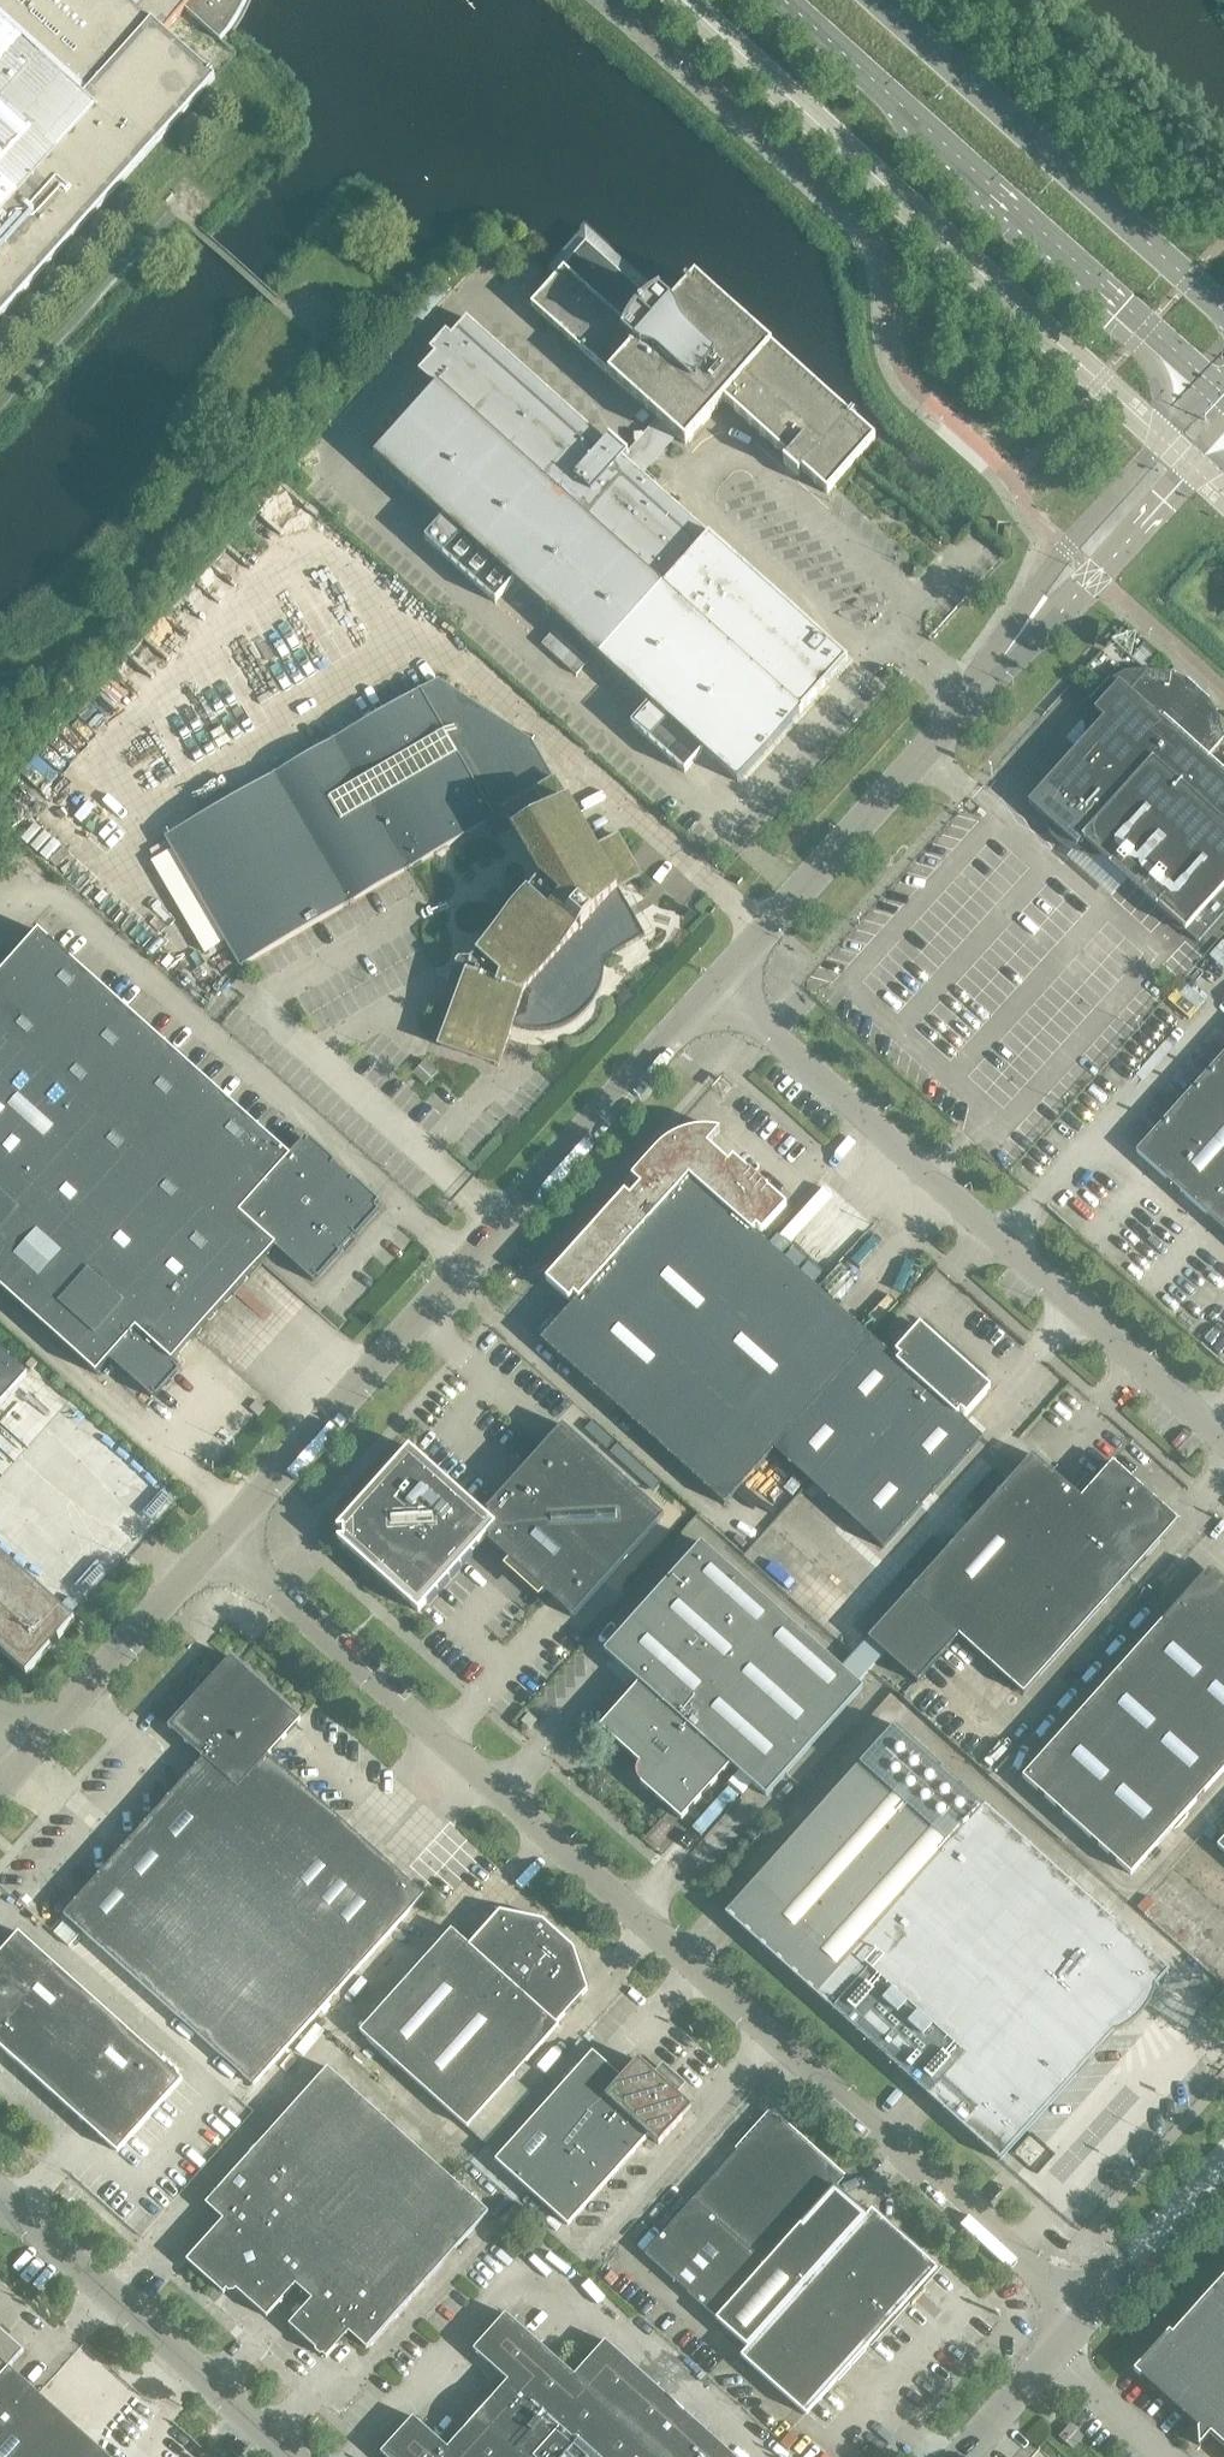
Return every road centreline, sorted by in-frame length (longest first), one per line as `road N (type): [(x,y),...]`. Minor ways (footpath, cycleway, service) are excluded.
road 1 (unclassified): [(1084,2317),(216,1540)]
road 2 (unclassified): [(716,987),(926,755),(1223,399)]
road 3 (unclassified): [(216,1540),(716,987)]
road 4 (unclassified): [(1223,1438),(716,987)]
road 5 (secondary): [(782,0),(1223,395)]
road 6 (unclassified): [(757,2456),(534,2255),(354,2456)]
road 7 (secondary): [(1223,312),(873,0)]
road 8 (unclassified): [(291,2456),(0,2198)]
road 9 (unclassified): [(30,1749),(216,1540)]
road 10 (unclassified): [(1084,2317),(1223,2159)]
road 11 (unclassified): [(1052,2352),(1168,2456)]
road 12 (unclassified): [(954,2456),(1052,2352)]

